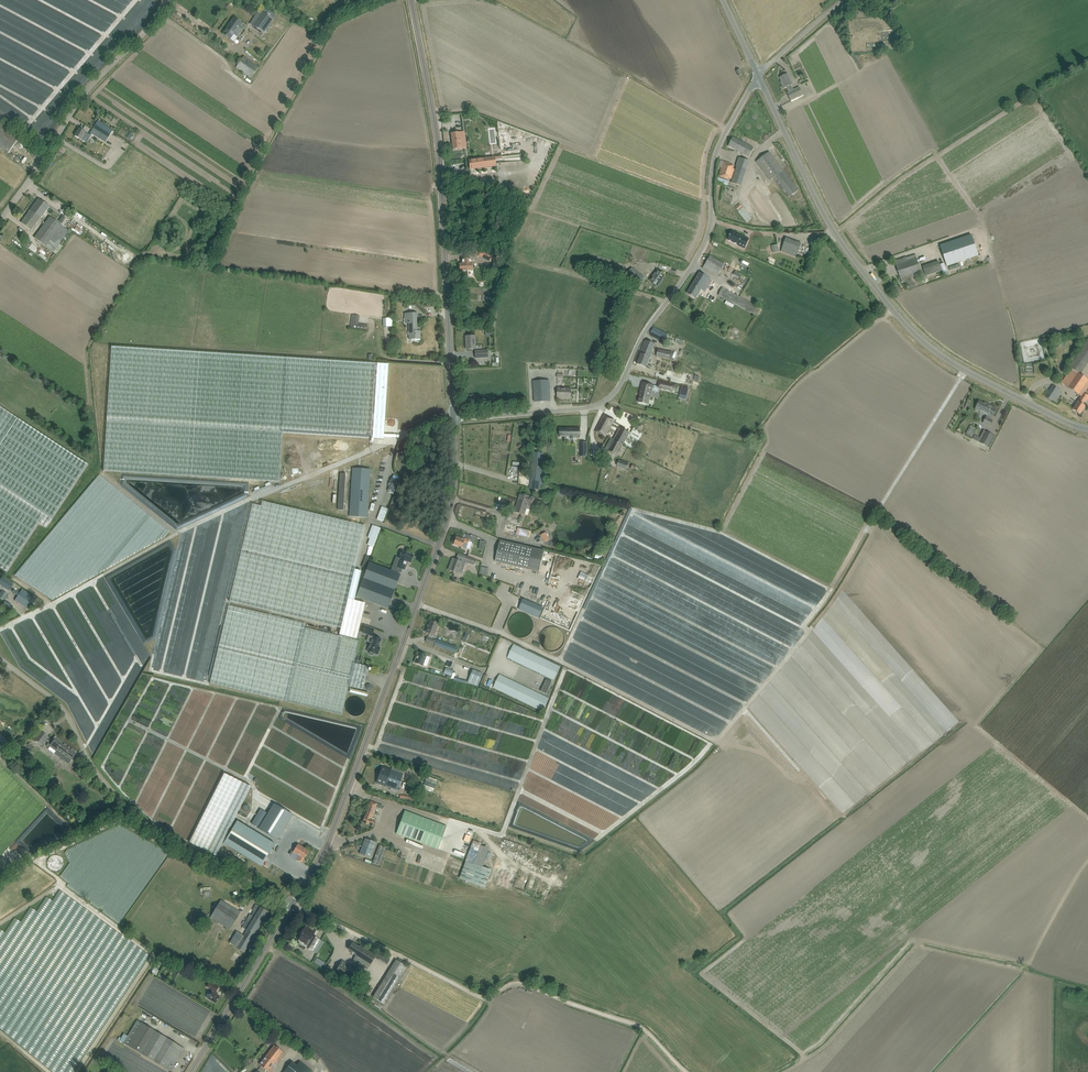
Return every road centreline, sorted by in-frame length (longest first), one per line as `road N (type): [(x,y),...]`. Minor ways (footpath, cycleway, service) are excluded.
road 1 (unclassified): [(453,418),(614,405),(644,337),(709,237),(716,150),(756,73)]
road 2 (tertiary): [(291,905),(338,816),(450,512),(453,418)]
road 3 (tertiary): [(1087,429),(968,373),(897,316),(816,203),(756,73)]
road 4 (track): [(687,1071),(643,1028),(522,985),(478,996),(291,905)]
road 5 (tertiary): [(453,418),(436,132),(410,0)]
road 6 (unclassified): [(291,905),(130,808),(93,769),(56,700),(0,657)]
road 7 (unclassified): [(0,230),(68,127),(175,0)]
road 8 (tertiary): [(190,1071),(291,905)]

